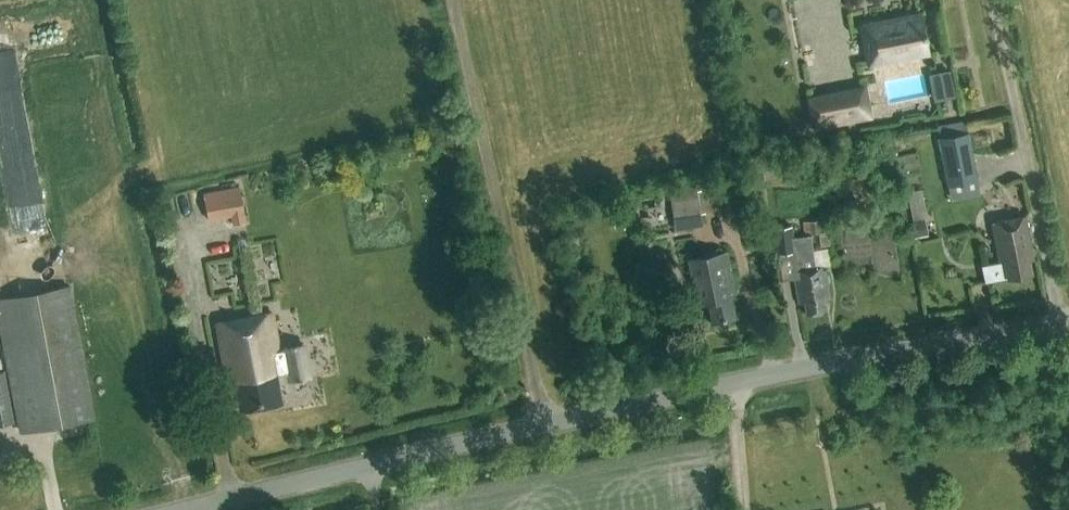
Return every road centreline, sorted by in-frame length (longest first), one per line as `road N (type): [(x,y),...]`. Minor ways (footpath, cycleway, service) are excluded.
road 1 (unclassified): [(187,509),(735,382),(1068,326)]
road 2 (track): [(539,427),(450,0)]
road 3 (track): [(1064,327),(998,0)]
road 4 (track): [(735,382),(737,509)]

